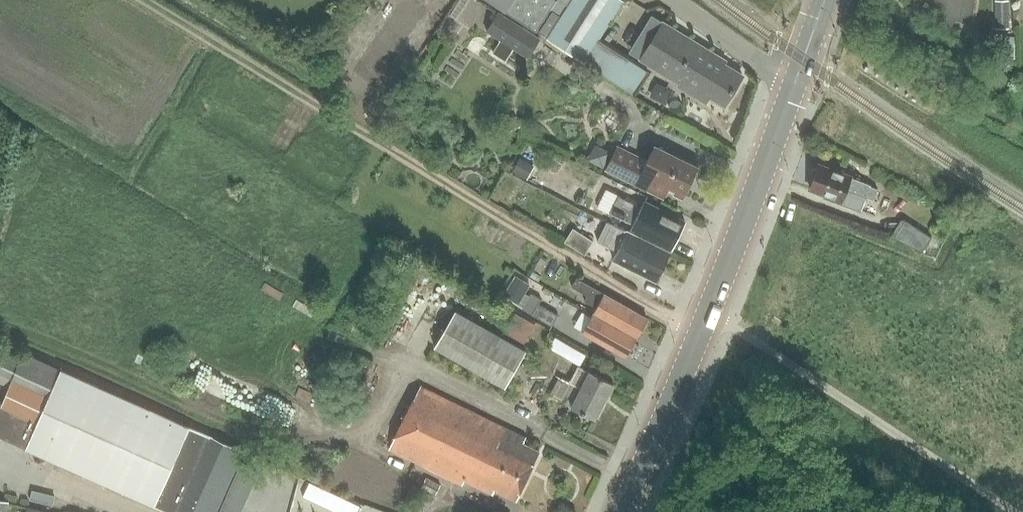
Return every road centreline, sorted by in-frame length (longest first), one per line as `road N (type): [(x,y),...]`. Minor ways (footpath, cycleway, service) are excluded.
road 1 (secondary): [(620,511),(796,82)]
road 2 (unclassified): [(796,82),(671,0)]

